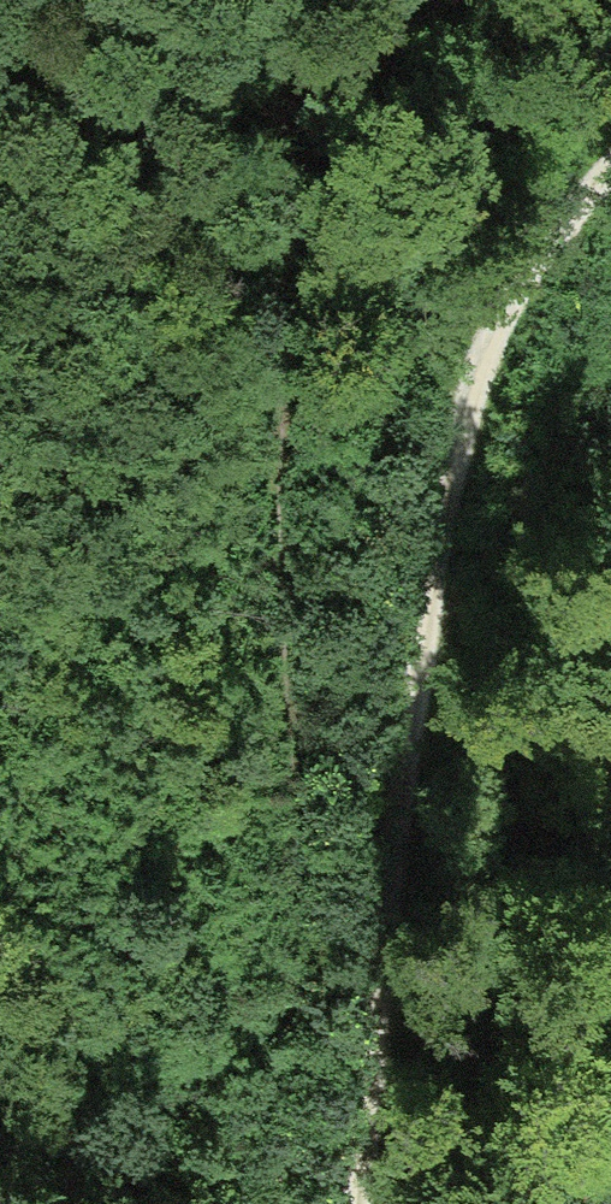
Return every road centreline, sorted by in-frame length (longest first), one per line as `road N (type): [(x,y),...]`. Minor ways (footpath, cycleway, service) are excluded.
road 1 (track): [(454,0),(314,114),(280,200),(273,302),(297,851),(278,1203)]
road 2 (track): [(610,178),(566,225),(489,342),(437,518),(358,1203)]

